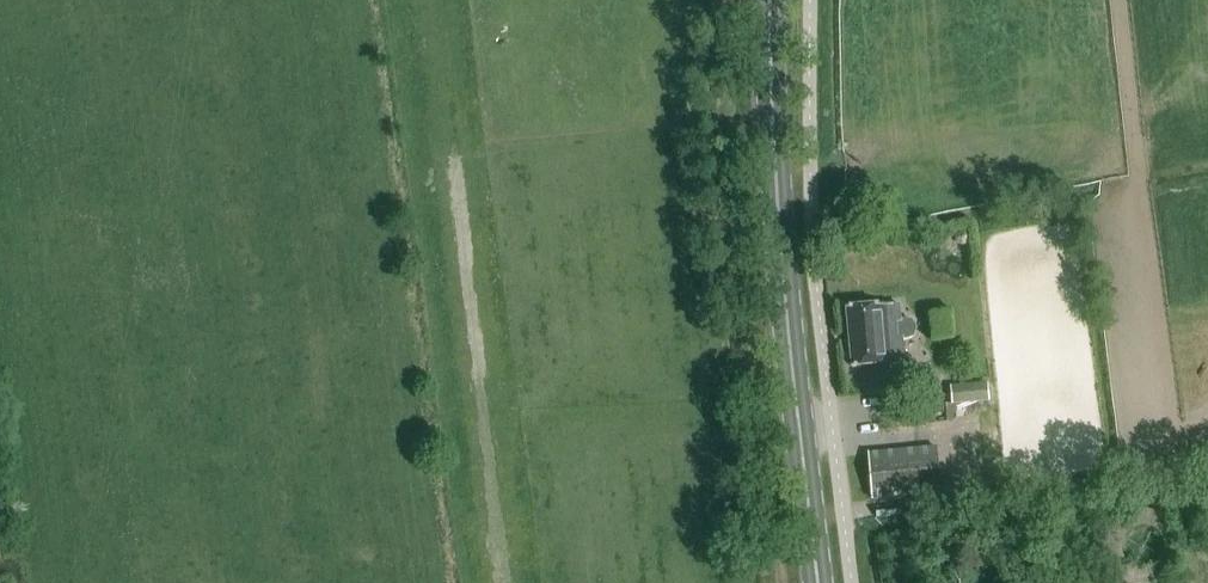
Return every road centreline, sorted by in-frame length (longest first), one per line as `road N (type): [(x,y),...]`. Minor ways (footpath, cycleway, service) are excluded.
road 1 (primary): [(817,582),(791,368),(769,0)]

